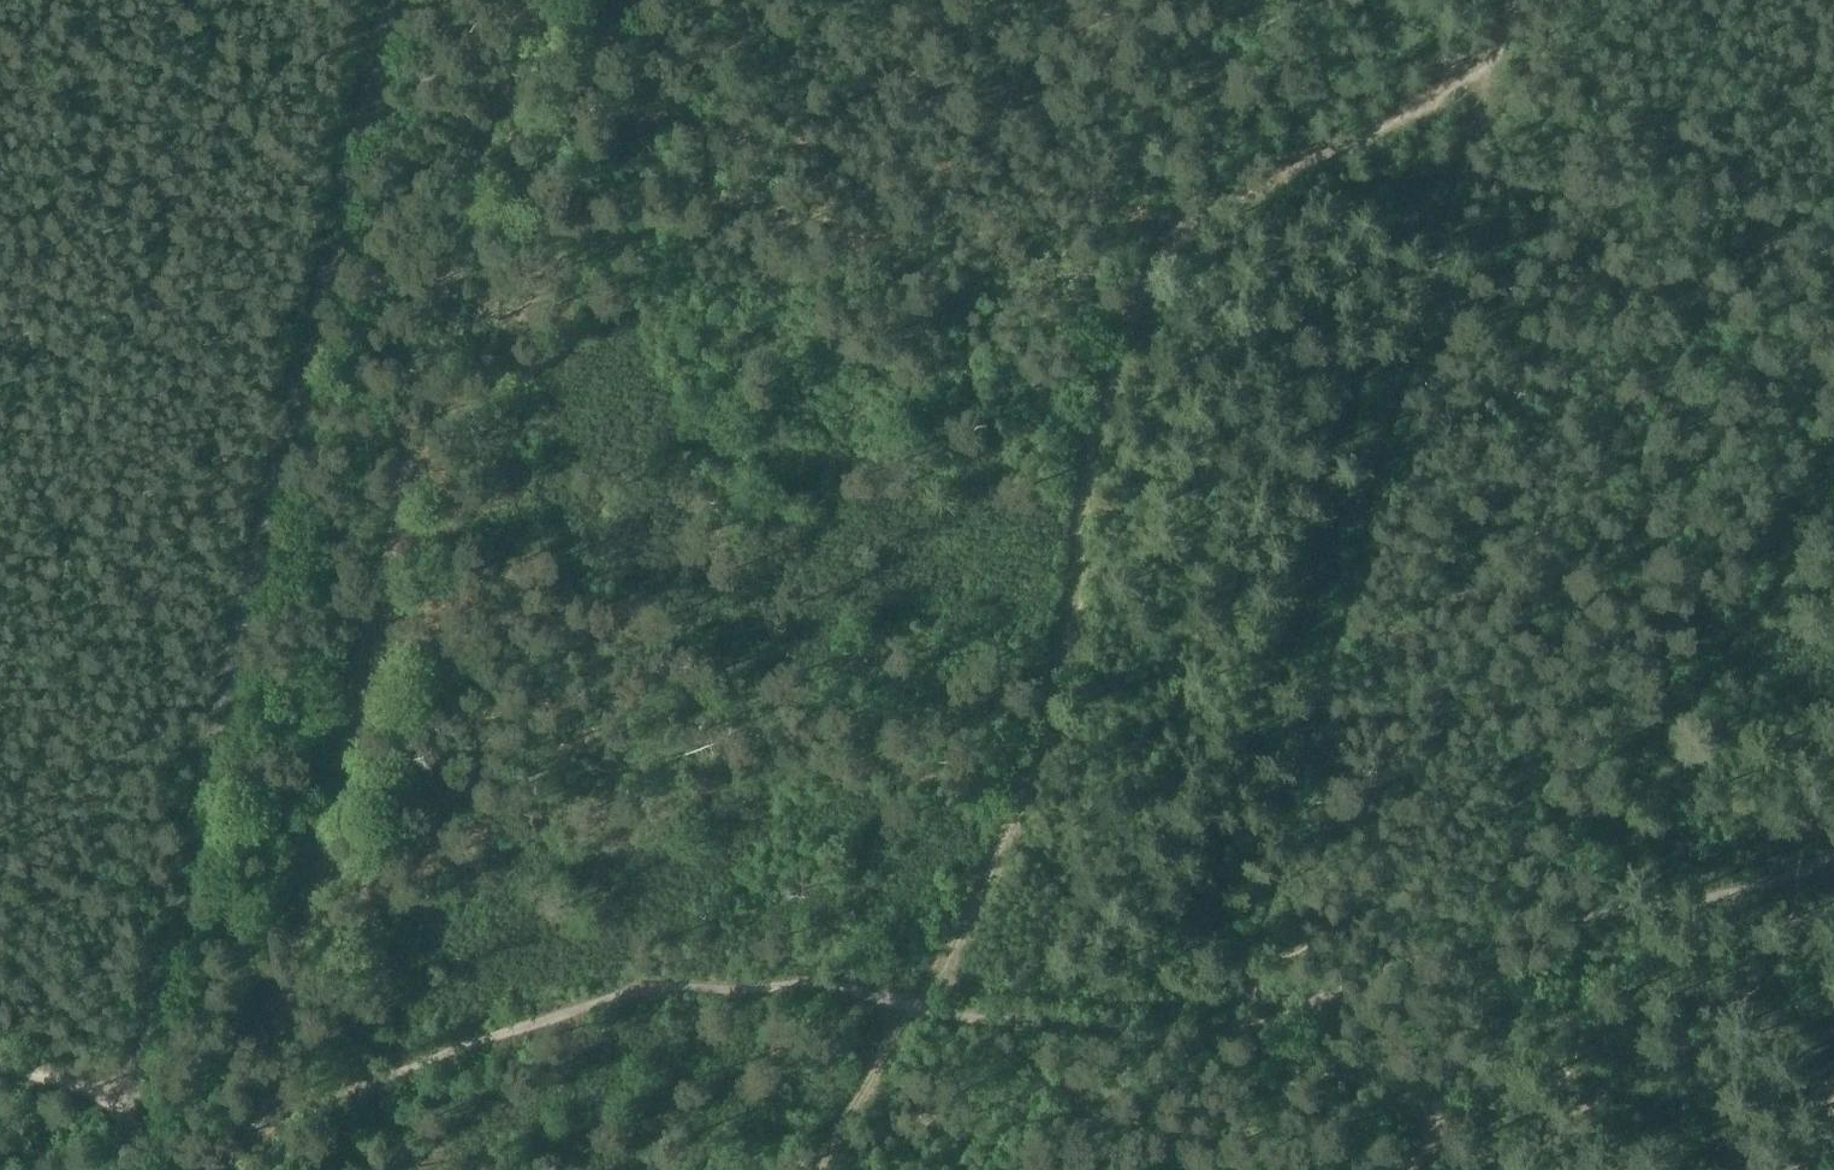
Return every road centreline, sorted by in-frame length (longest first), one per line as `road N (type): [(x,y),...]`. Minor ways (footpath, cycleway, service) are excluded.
road 1 (track): [(1176,233),(1191,246),(1204,325),(1242,366),(1255,426),(1199,660),(1201,720),(1170,788),(1237,926),(1197,1132)]
road 2 (track): [(240,1164),(474,259)]
road 3 (track): [(919,1007),(1023,782),(1066,633),(1095,410),(1114,345),(1176,233)]
road 4 (track): [(1420,1169),(1441,1130),(1576,1000),(1606,956),(1673,721),(1833,521)]
road 5 (track): [(1176,233),(749,118)]
road 6 (track): [(1176,233),(1370,135),(1495,58)]
road 7 (track): [(474,259),(608,171),(749,118)]
road 8 (track): [(1255,962),(1237,926),(968,909)]
road 9 (track): [(474,259),(532,0)]
road 10 (track): [(240,1164),(145,1145),(116,1091),(36,1075)]
road 11 (track): [(749,118),(516,63)]
road 12 (track): [(919,1007),(817,1169)]

